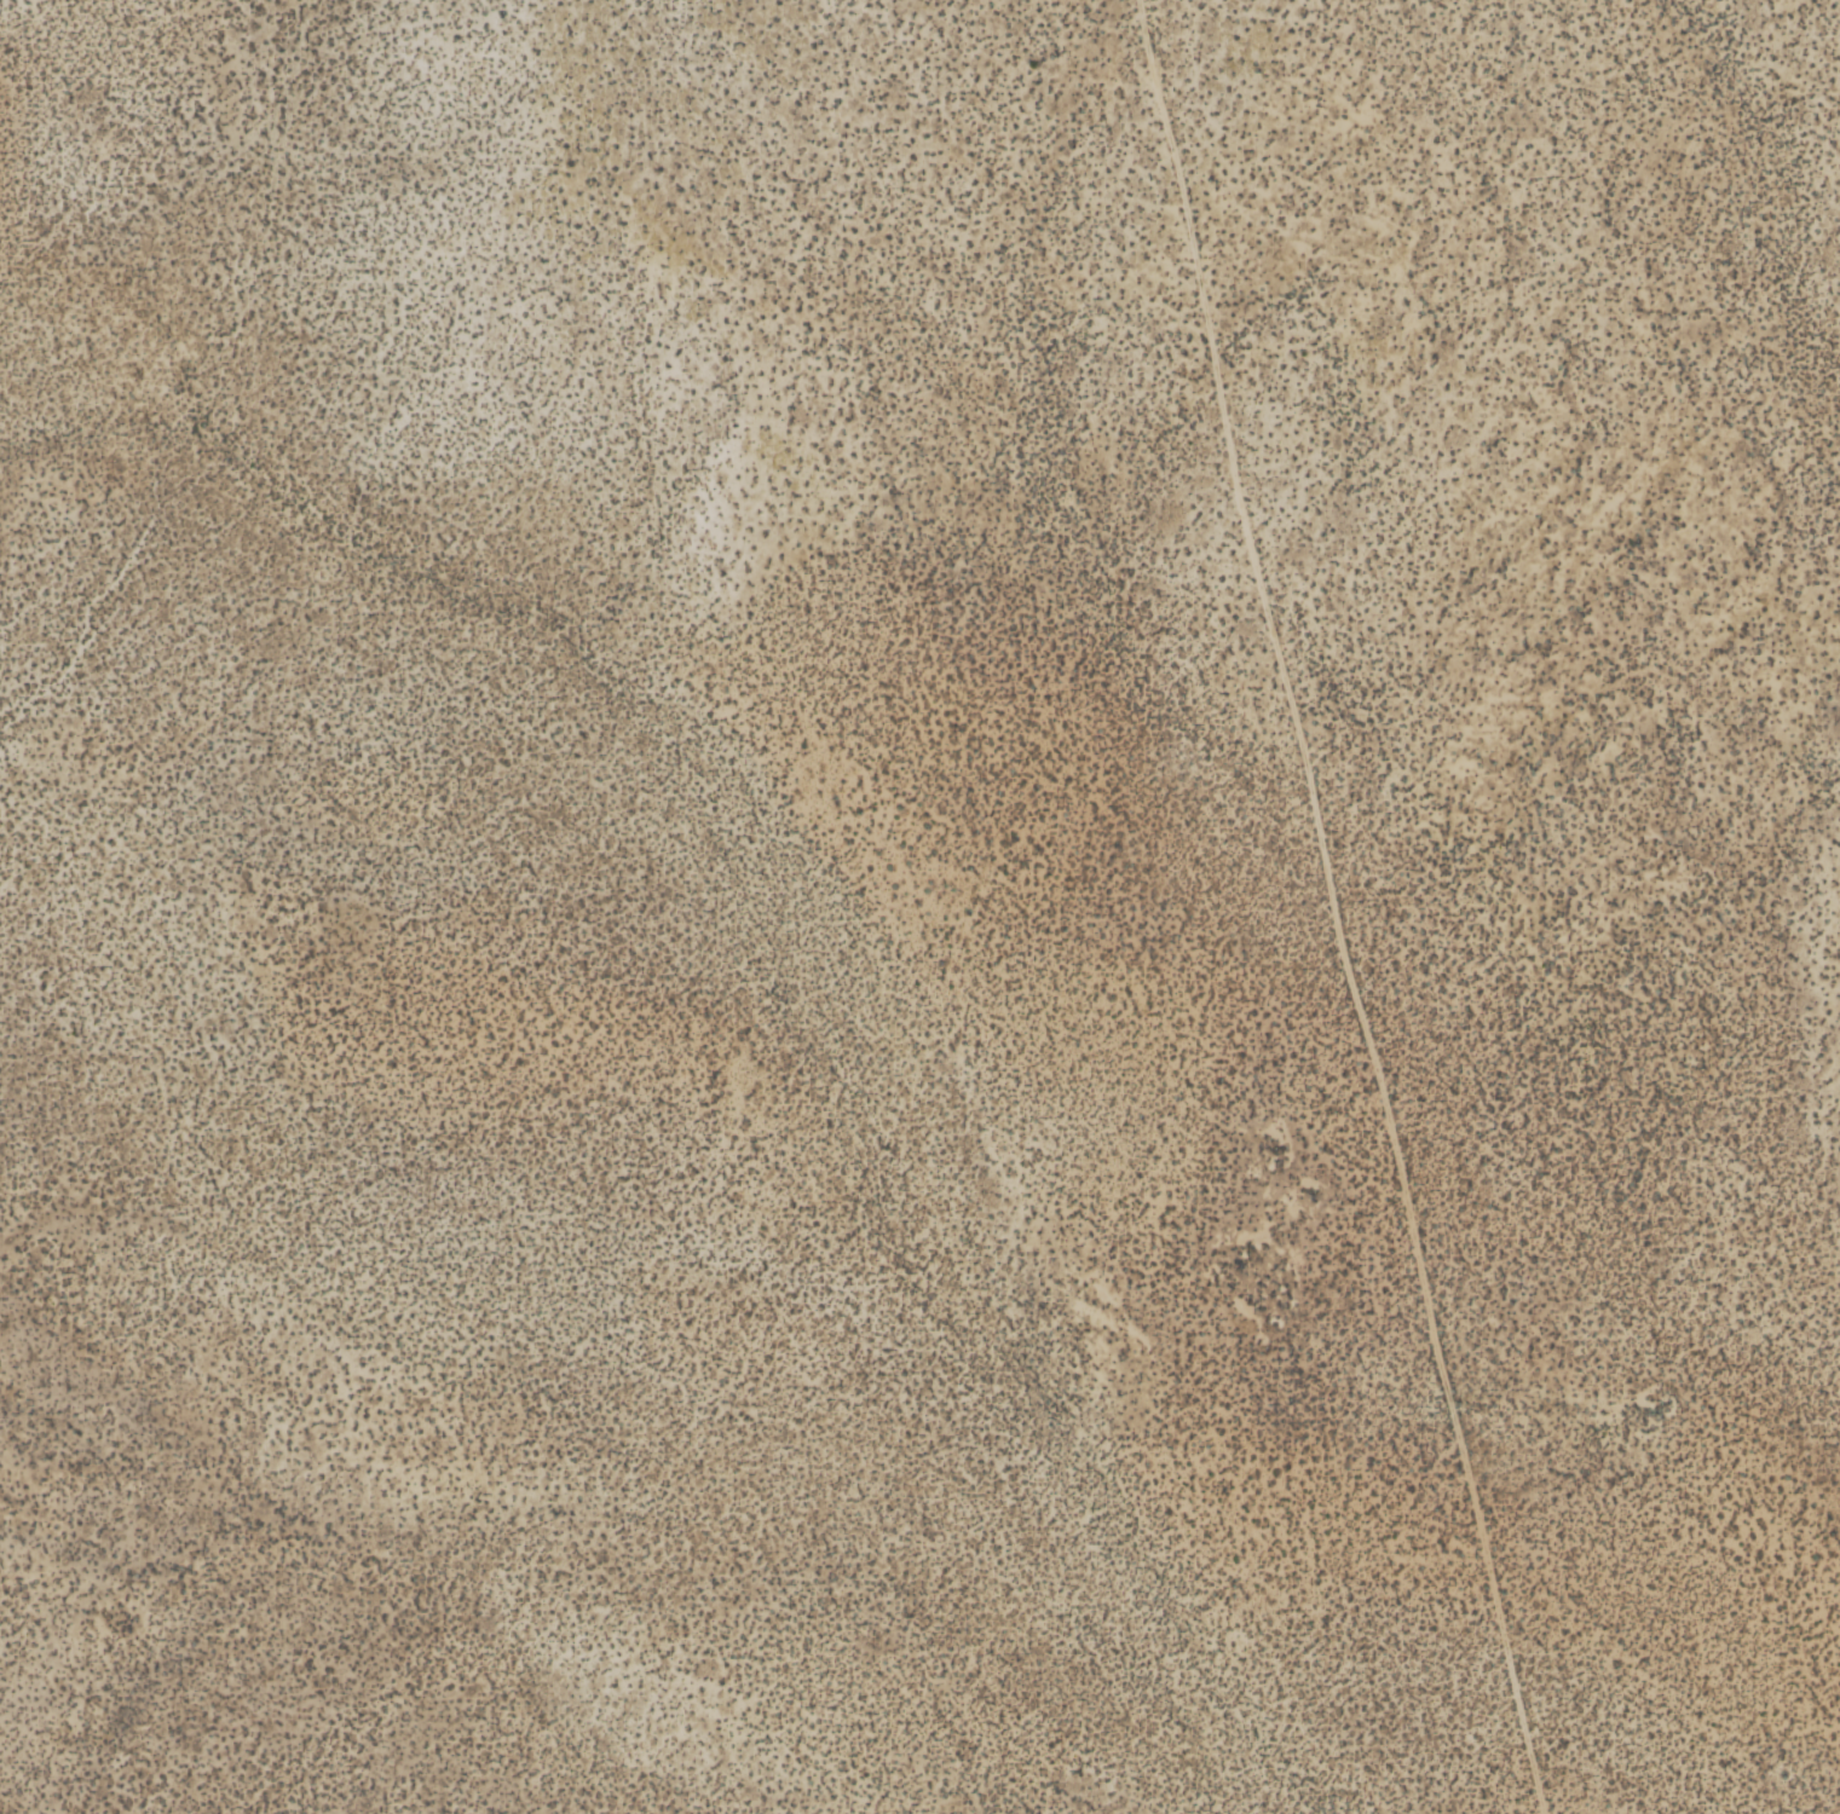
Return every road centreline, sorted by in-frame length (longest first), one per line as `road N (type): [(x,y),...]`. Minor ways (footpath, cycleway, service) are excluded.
road 1 (track): [(1149,0),(1564,1813)]

